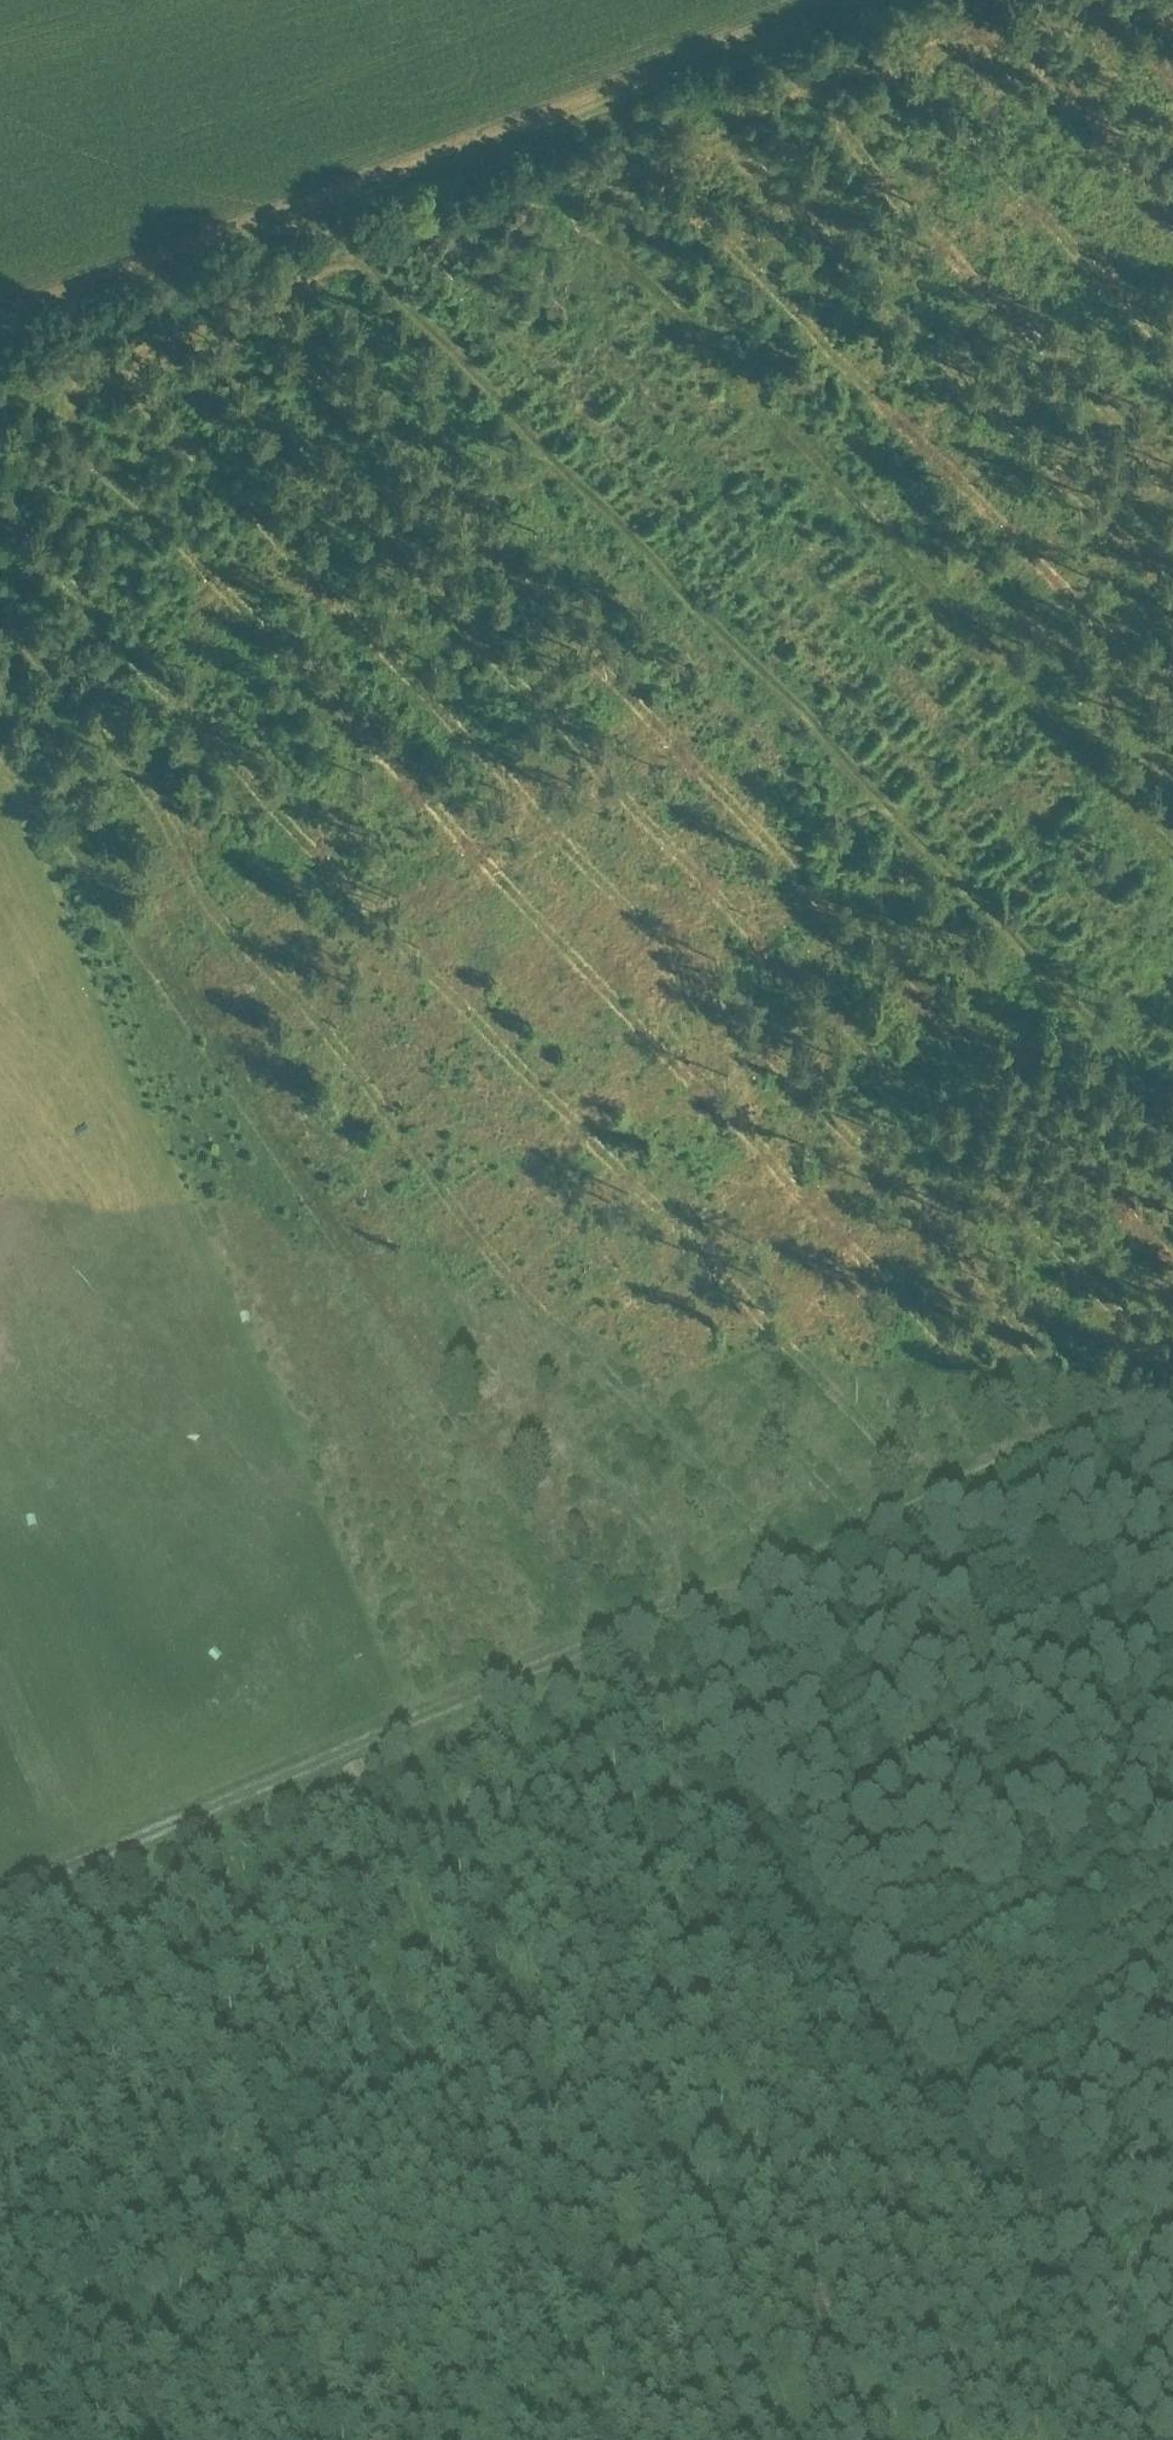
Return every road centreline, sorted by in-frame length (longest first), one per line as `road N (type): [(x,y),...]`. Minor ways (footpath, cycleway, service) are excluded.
road 1 (track): [(0,1908),(1172,1393)]
road 2 (track): [(571,114),(1172,847)]
road 3 (track): [(854,0),(0,329)]

